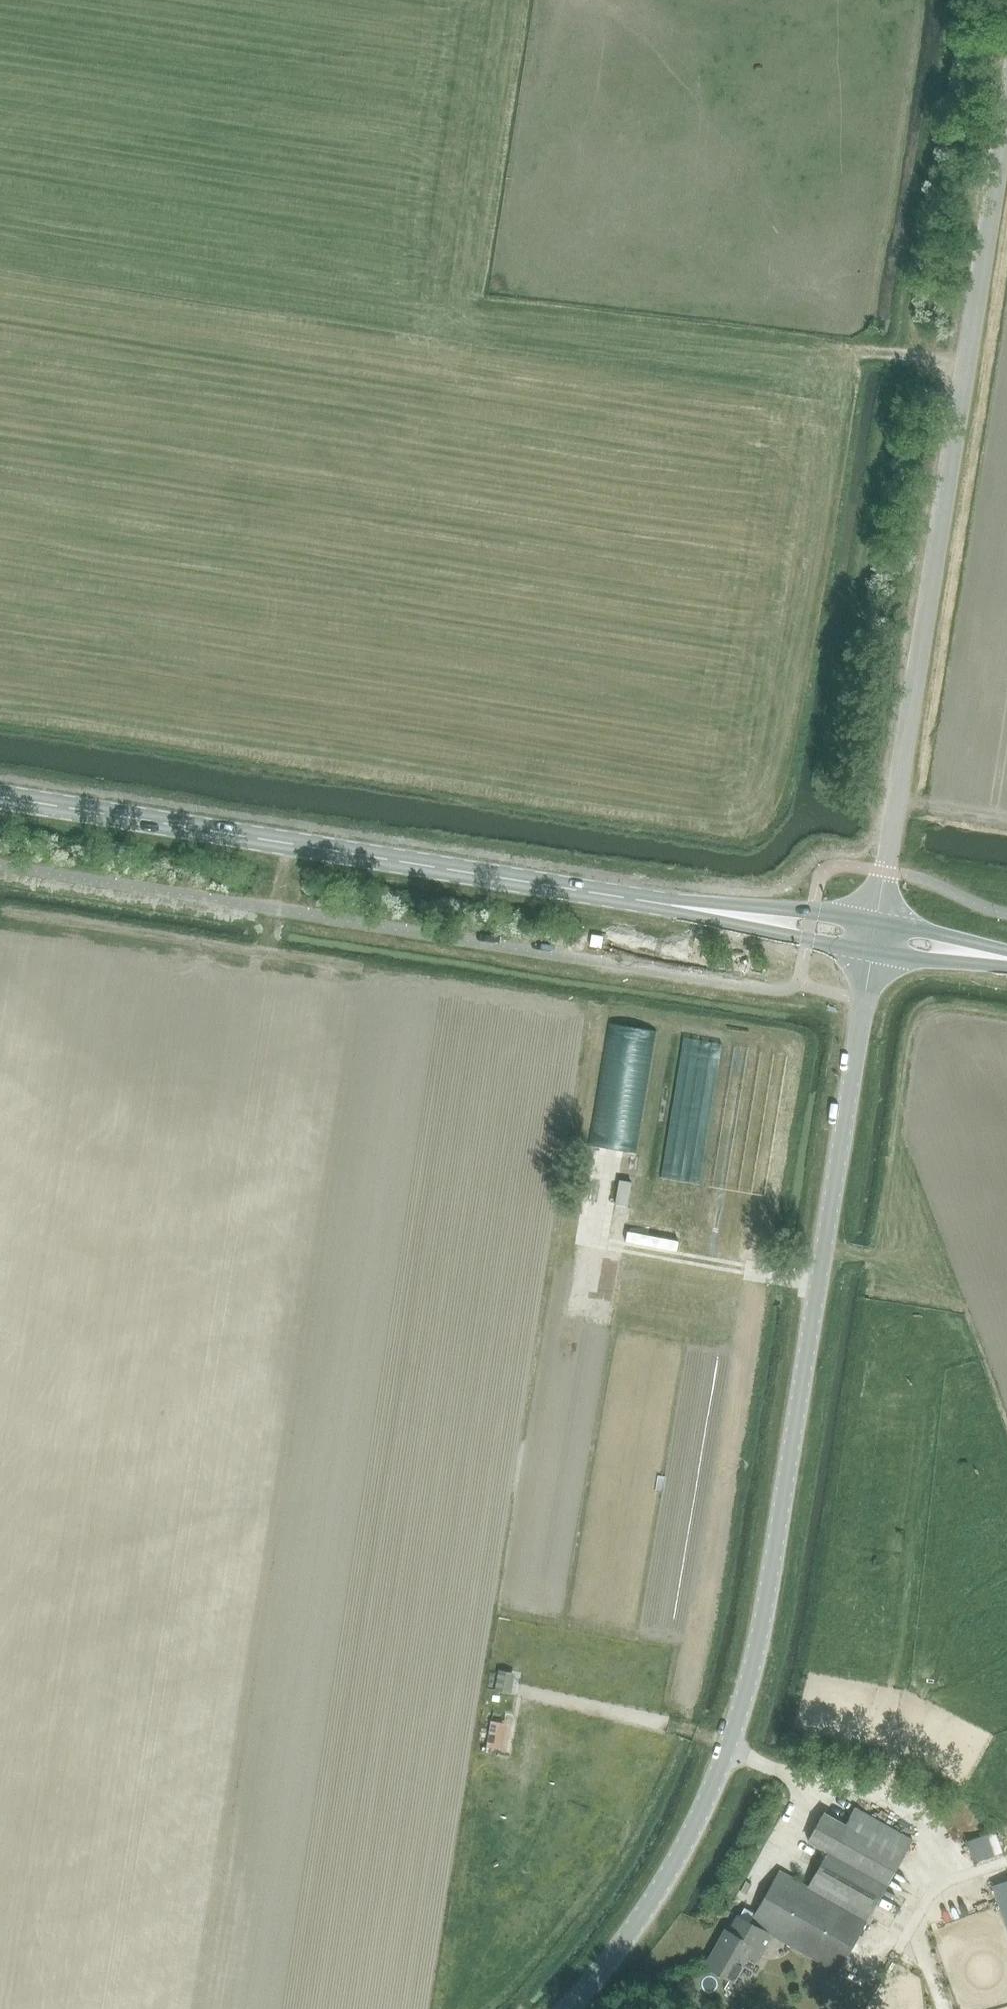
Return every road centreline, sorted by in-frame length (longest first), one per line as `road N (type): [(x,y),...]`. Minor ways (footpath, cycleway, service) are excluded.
road 1 (unclassified): [(574,2008),(671,1880),(748,1688),(873,950)]
road 2 (unclassified): [(878,920),(1006,113)]
road 3 (tertiary): [(762,918),(0,797)]

